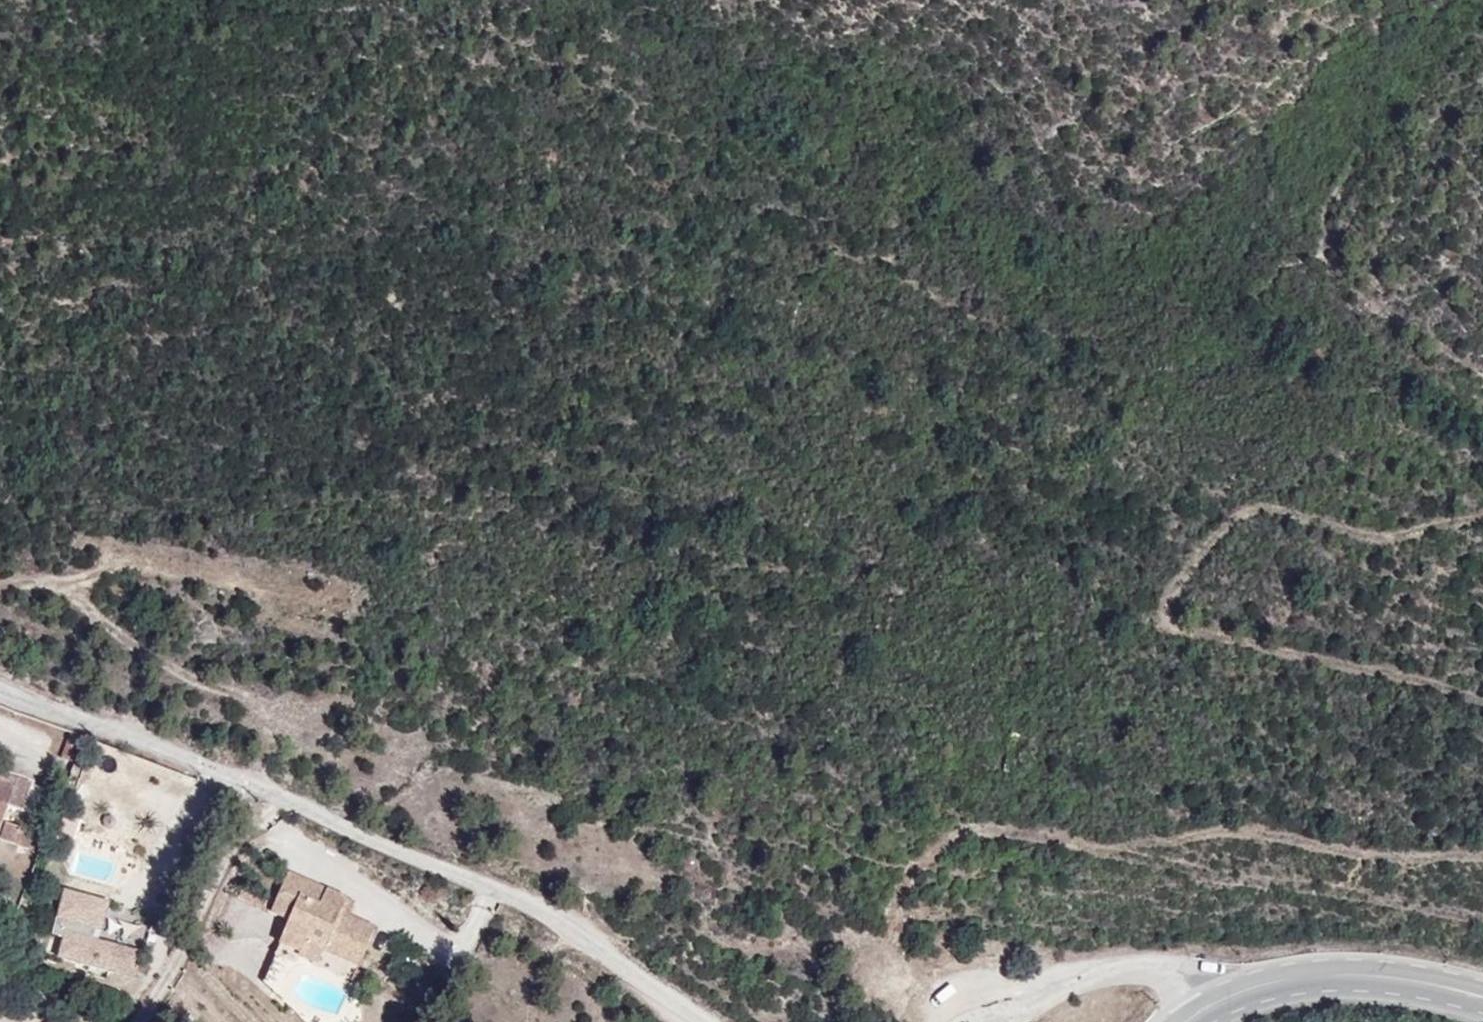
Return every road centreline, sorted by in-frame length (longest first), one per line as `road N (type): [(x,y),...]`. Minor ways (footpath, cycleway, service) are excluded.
road 1 (unclassified): [(697,1021),(515,893),(0,686)]
road 2 (primary): [(1210,1004),(1331,974),(1385,976),(1482,997)]
road 3 (unclassified): [(1210,1004),(1180,975),(1157,968),(1070,985),(969,1021)]

